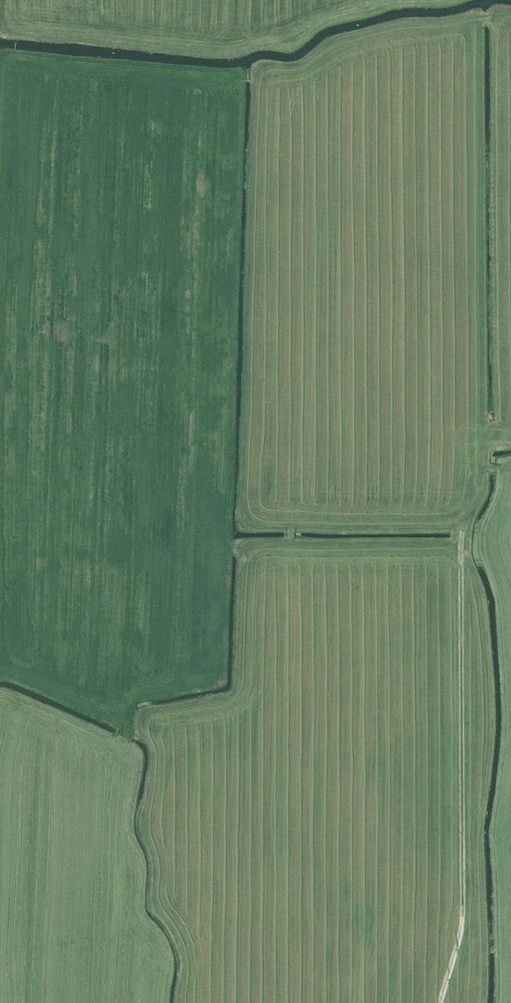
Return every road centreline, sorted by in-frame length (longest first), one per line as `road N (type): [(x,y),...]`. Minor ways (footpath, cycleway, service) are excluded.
road 1 (track): [(439,1002),(462,915),(461,535)]

